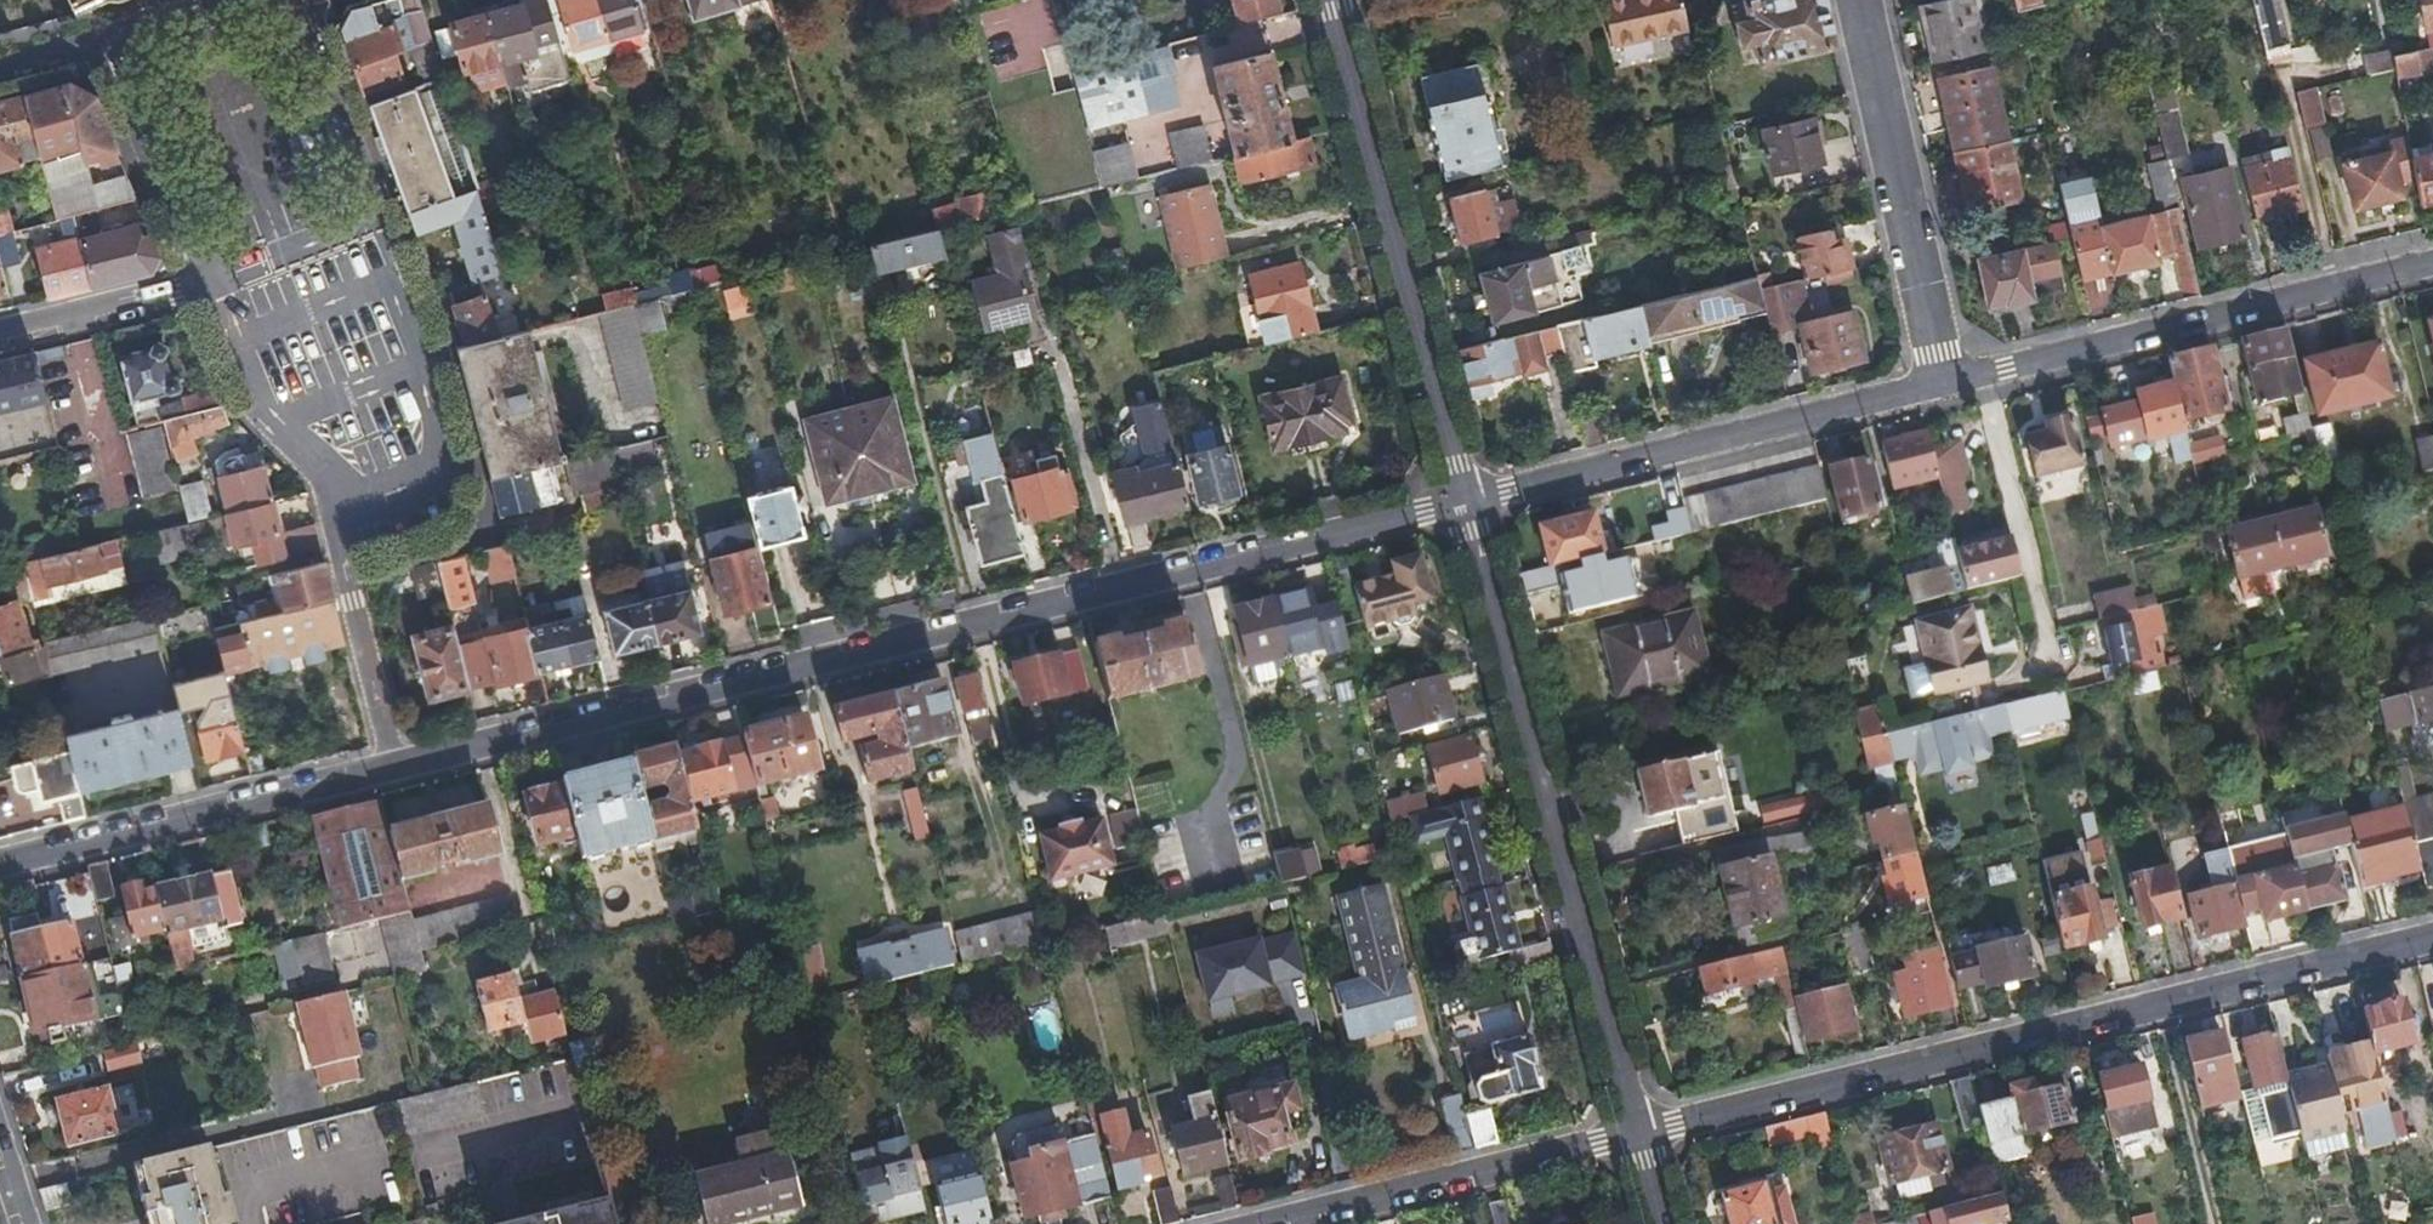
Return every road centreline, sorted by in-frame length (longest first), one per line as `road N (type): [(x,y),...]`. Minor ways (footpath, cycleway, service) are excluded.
road 1 (residential): [(1468,502),(393,770)]
road 2 (residential): [(1638,1135),(2432,941)]
road 3 (residential): [(1468,502),(1638,1135)]
road 4 (residential): [(1329,0),(1468,502)]
road 5 (residential): [(2432,262),(1941,385)]
road 6 (residential): [(1941,385),(1468,502)]
road 7 (residential): [(393,770),(0,863)]
road 8 (residential): [(1857,0),(1941,385)]
road 9 (residential): [(1638,1135),(1274,1223)]
road 10 (residential): [(335,512),(434,470),(433,404),(389,280)]
road 11 (residential): [(209,279),(270,423),(322,468),(335,512)]
road 12 (residential): [(393,770),(335,512)]
road 13 (residential): [(209,279),(114,39)]
road 14 (residential): [(0,333),(209,279)]
road 15 (residential): [(375,220),(209,279)]
road 16 (residential): [(248,0),(114,39)]

